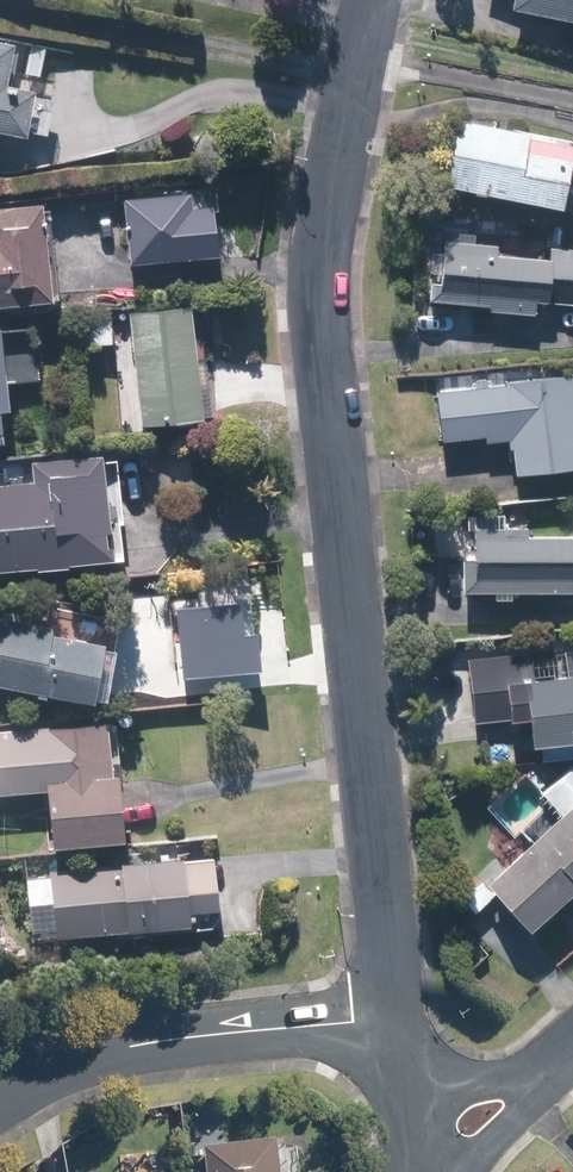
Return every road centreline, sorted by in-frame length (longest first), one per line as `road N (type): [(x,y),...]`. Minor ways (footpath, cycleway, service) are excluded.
road 1 (residential): [(398,1018),(320,312),(379,0)]
road 2 (residential): [(0,1112),(115,1046),(398,1018)]
road 3 (residential): [(572,1047),(494,1110),(462,1125),(413,1131)]

